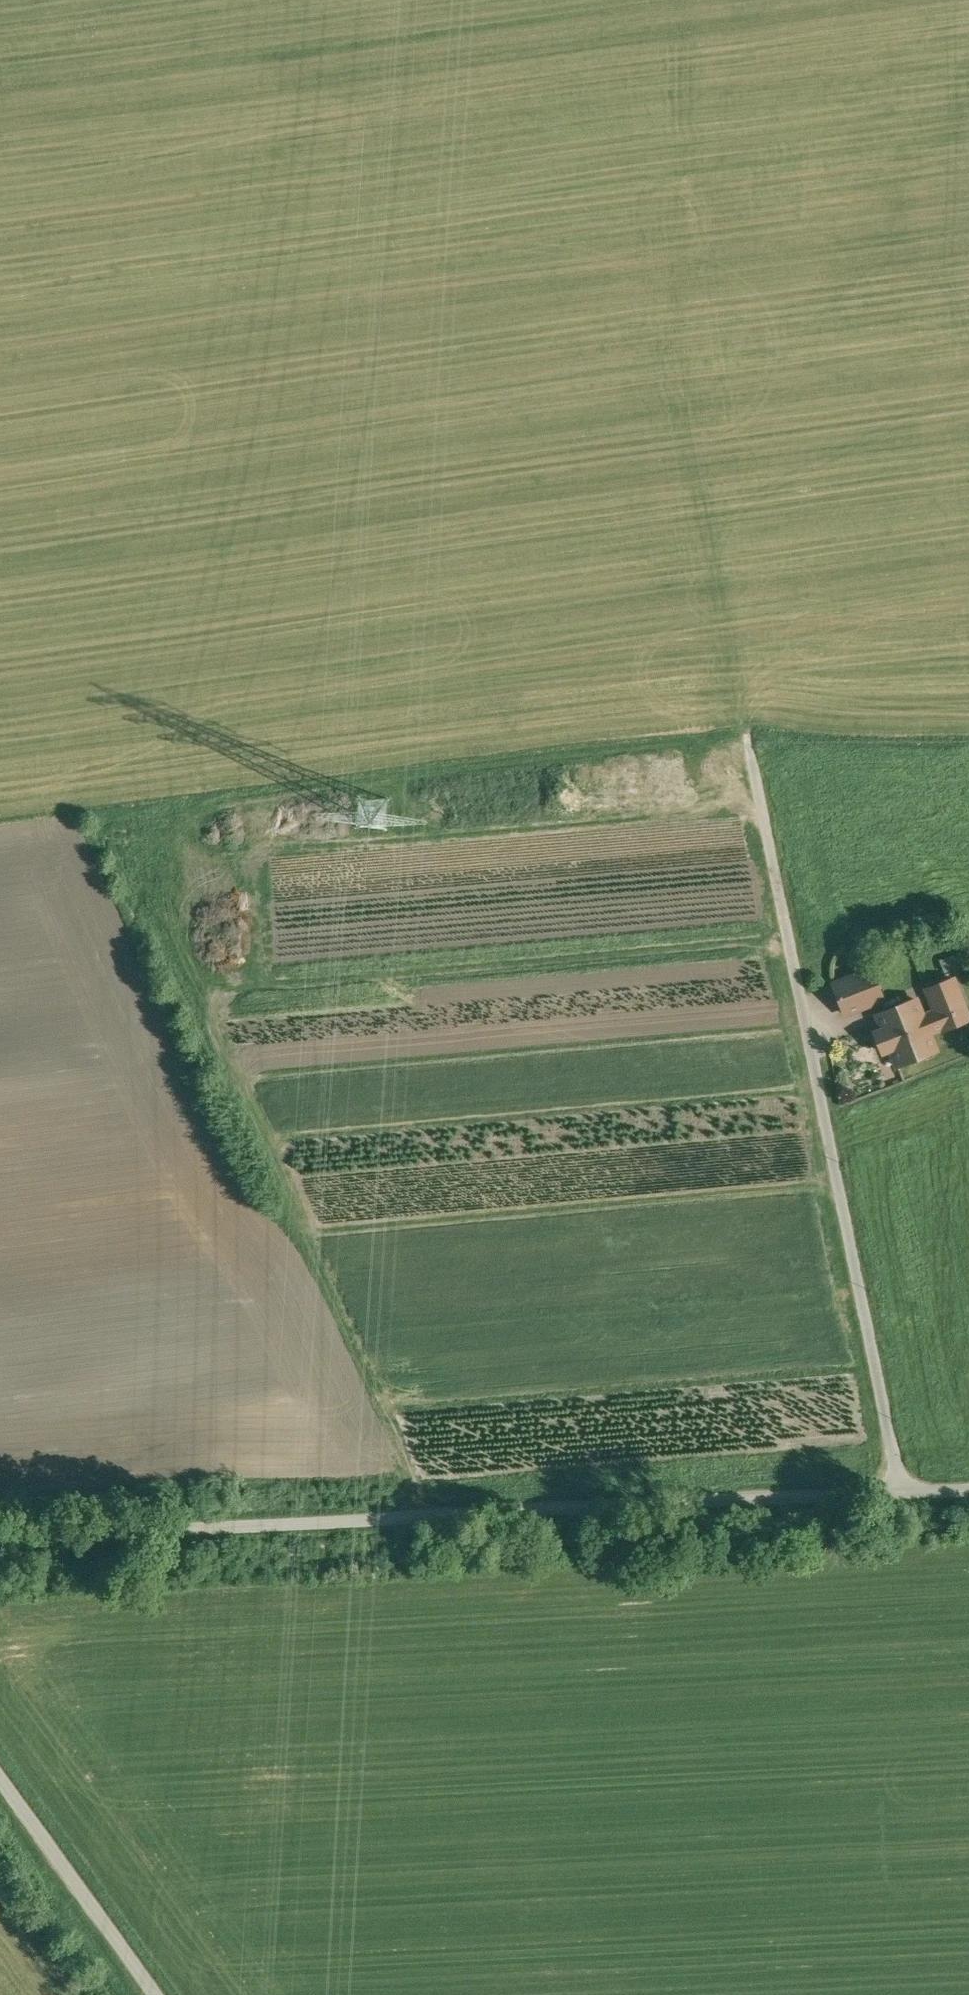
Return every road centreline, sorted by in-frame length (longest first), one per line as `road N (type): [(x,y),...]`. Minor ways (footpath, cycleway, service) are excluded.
road 1 (unclassified): [(0,1540),(968,1492)]
road 2 (unclassified): [(0,1787),(153,1994)]

